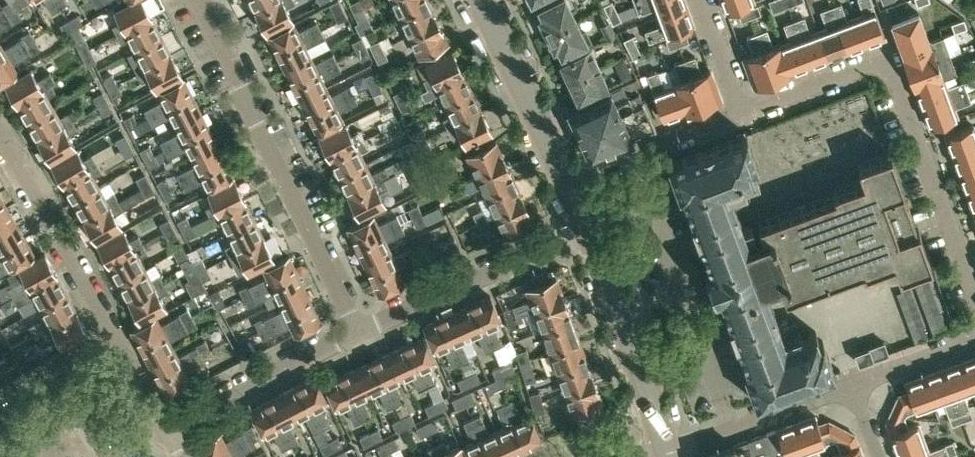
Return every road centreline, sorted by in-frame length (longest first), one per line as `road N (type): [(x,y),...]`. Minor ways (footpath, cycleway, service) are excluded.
road 1 (residential): [(974,293),(898,84),(885,70),(870,65),(742,110)]
road 2 (residential): [(357,333),(197,0)]
road 3 (residential): [(168,431),(0,137)]
road 4 (residential): [(357,333),(589,228)]
road 5 (tertiary): [(665,449),(589,228)]
road 6 (residential): [(168,431),(357,333)]
road 7 (residential): [(665,449),(858,385)]
road 8 (tertiary): [(563,177),(478,0)]
road 9 (residential): [(742,110),(563,177)]
road 10 (residential): [(858,385),(974,337)]

